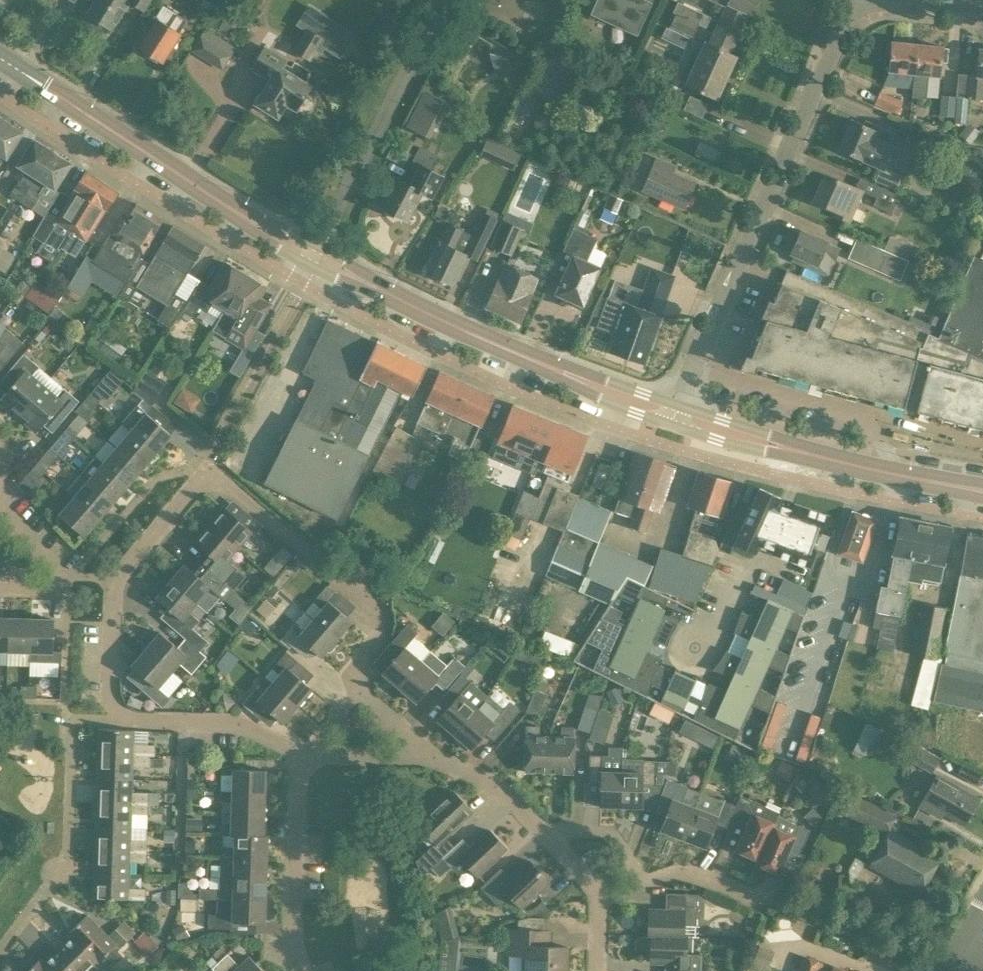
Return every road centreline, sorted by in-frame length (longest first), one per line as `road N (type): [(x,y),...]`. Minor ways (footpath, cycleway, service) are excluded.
road 1 (secondary): [(682,424),(316,258),(0,58)]
road 2 (residential): [(304,756),(228,722),(130,719),(113,707),(119,575),(208,475)]
road 3 (residential): [(682,424),(853,0)]
road 4 (residential): [(358,692),(351,673),(379,634),(372,608),(208,475)]
road 5 (secondary): [(937,485),(682,424)]
road 6 (residential): [(602,896),(507,795),(434,758)]
road 7 (residential): [(301,970),(292,942),(304,756)]
road 8 (residential): [(602,896),(672,872),(699,873),(759,899)]
road 9 (residential): [(0,588),(60,591),(61,577),(0,514)]
road 10 (residential): [(434,758),(304,756)]

